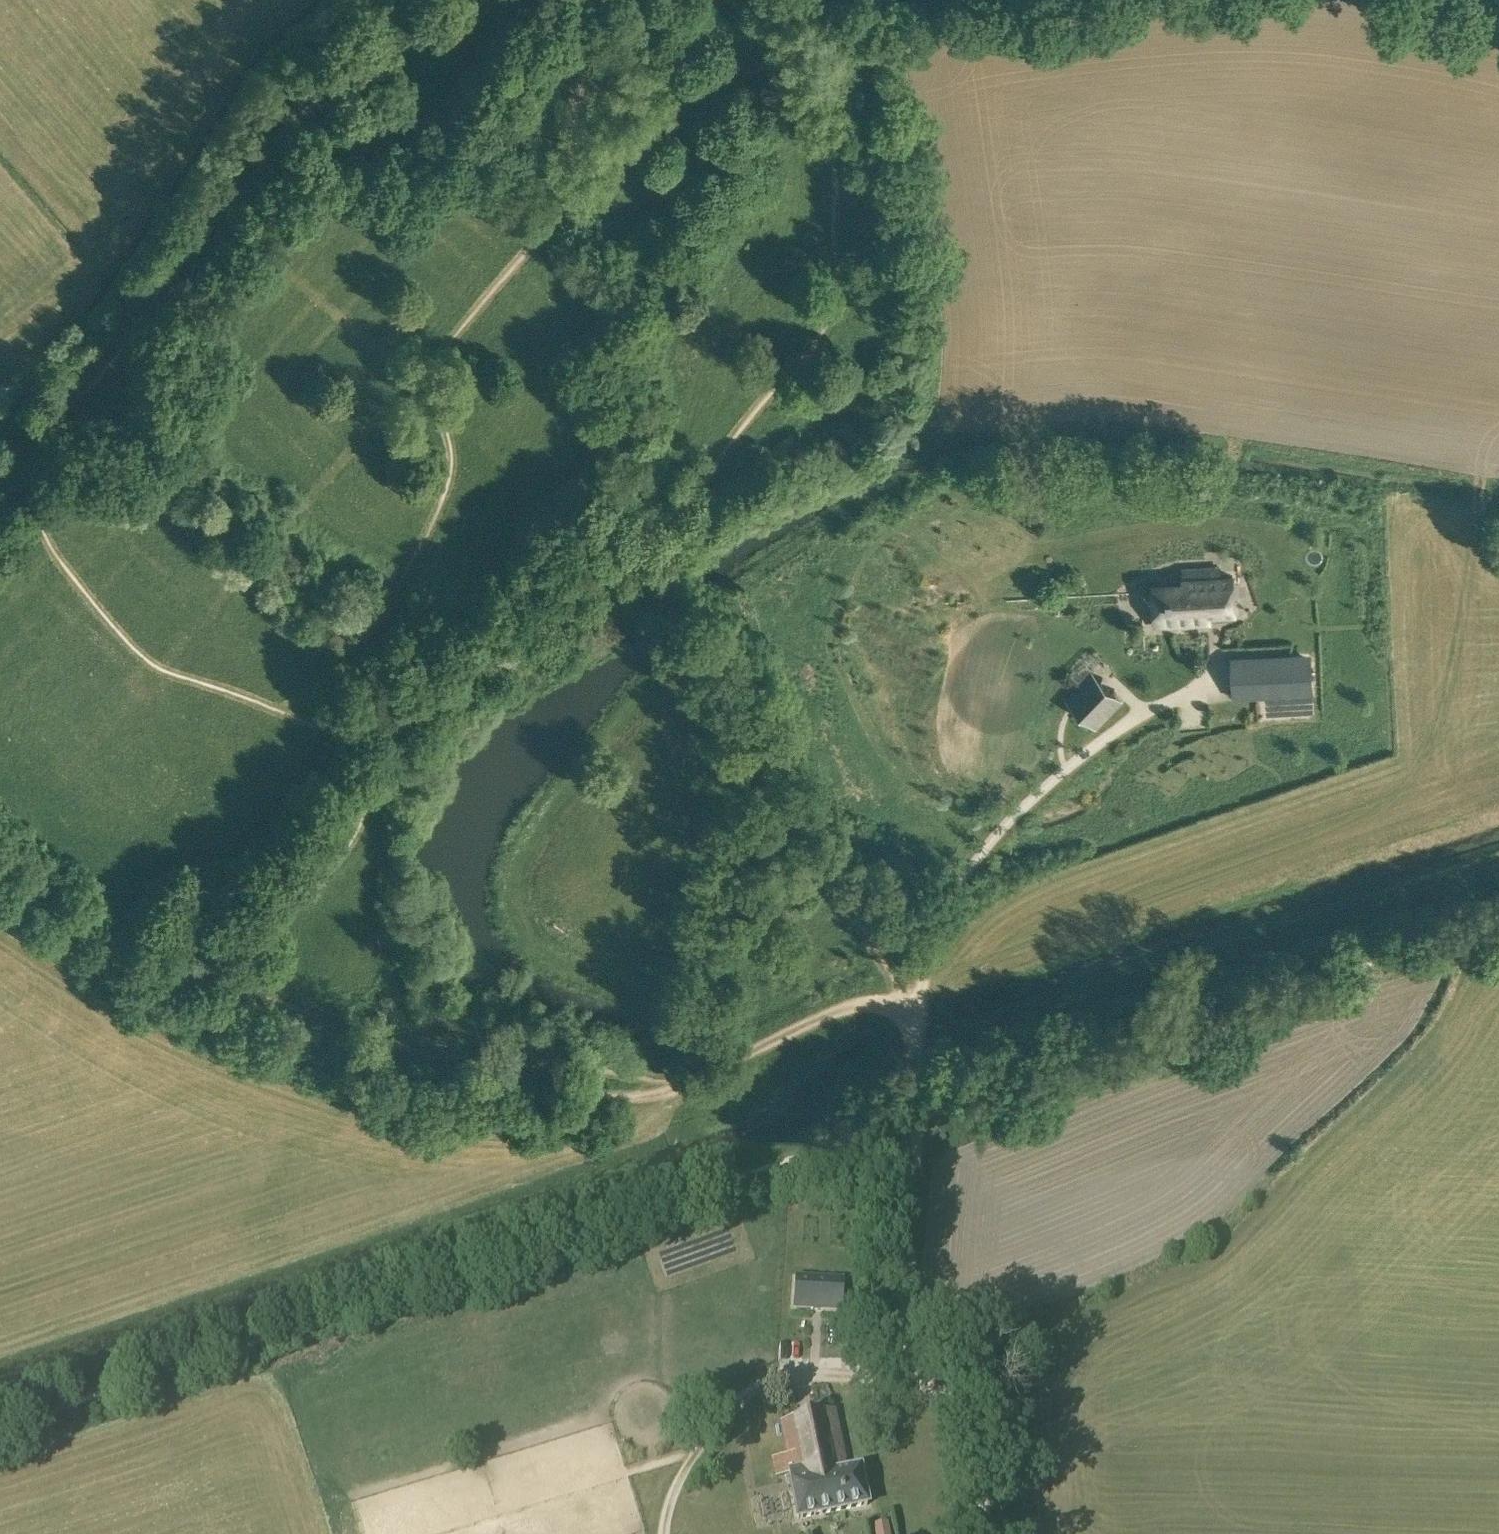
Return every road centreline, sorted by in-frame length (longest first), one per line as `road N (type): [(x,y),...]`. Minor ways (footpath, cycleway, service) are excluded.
road 1 (track): [(464,1087),(233,1031),(71,956),(0,908)]
road 2 (track): [(902,1002),(860,1002),(670,1086),(579,1093),(464,1087)]
road 3 (track): [(913,1009),(954,896),(999,831),(1112,728),(1205,692)]
road 4 (track): [(955,1402),(905,1342),(918,1120)]
road 5 (unclassified): [(955,1402),(971,1432),(984,1533)]
road 6 (track): [(918,1120),(913,1009),(902,1002)]

